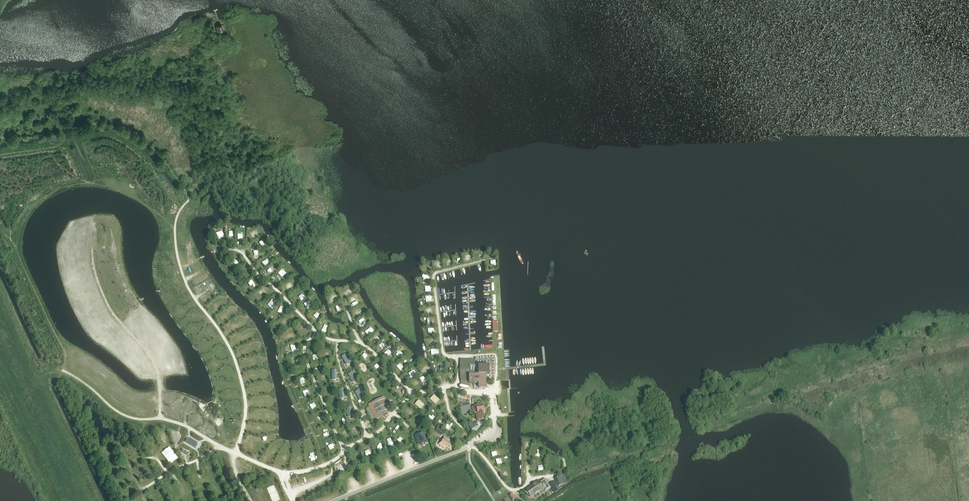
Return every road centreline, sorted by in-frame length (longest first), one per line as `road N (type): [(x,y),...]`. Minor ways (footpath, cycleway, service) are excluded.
road 1 (unclassified): [(333,500),(474,445)]

